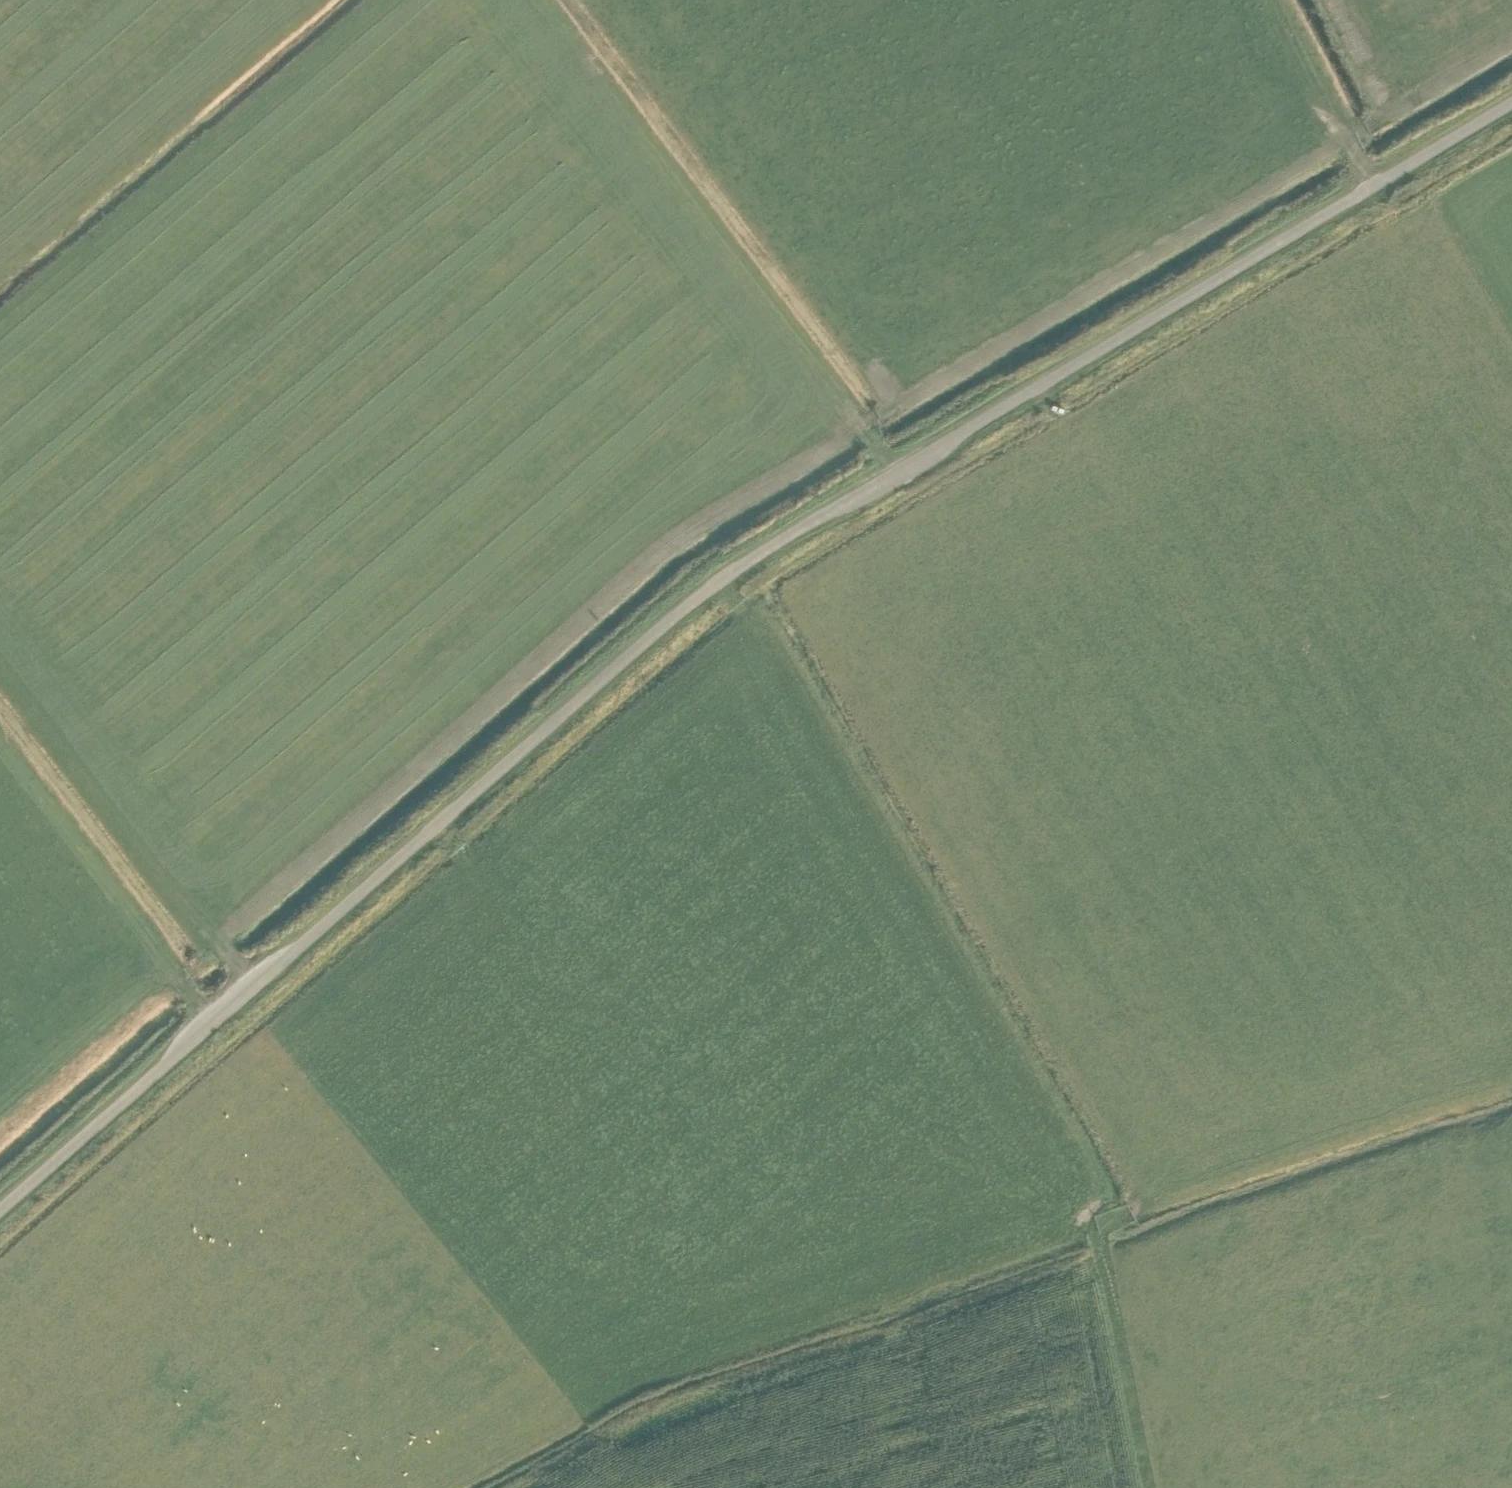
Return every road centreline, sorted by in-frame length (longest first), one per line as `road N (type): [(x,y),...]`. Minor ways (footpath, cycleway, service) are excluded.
road 1 (unclassified): [(0,1211),(622,669),(825,532),(1511,111)]

